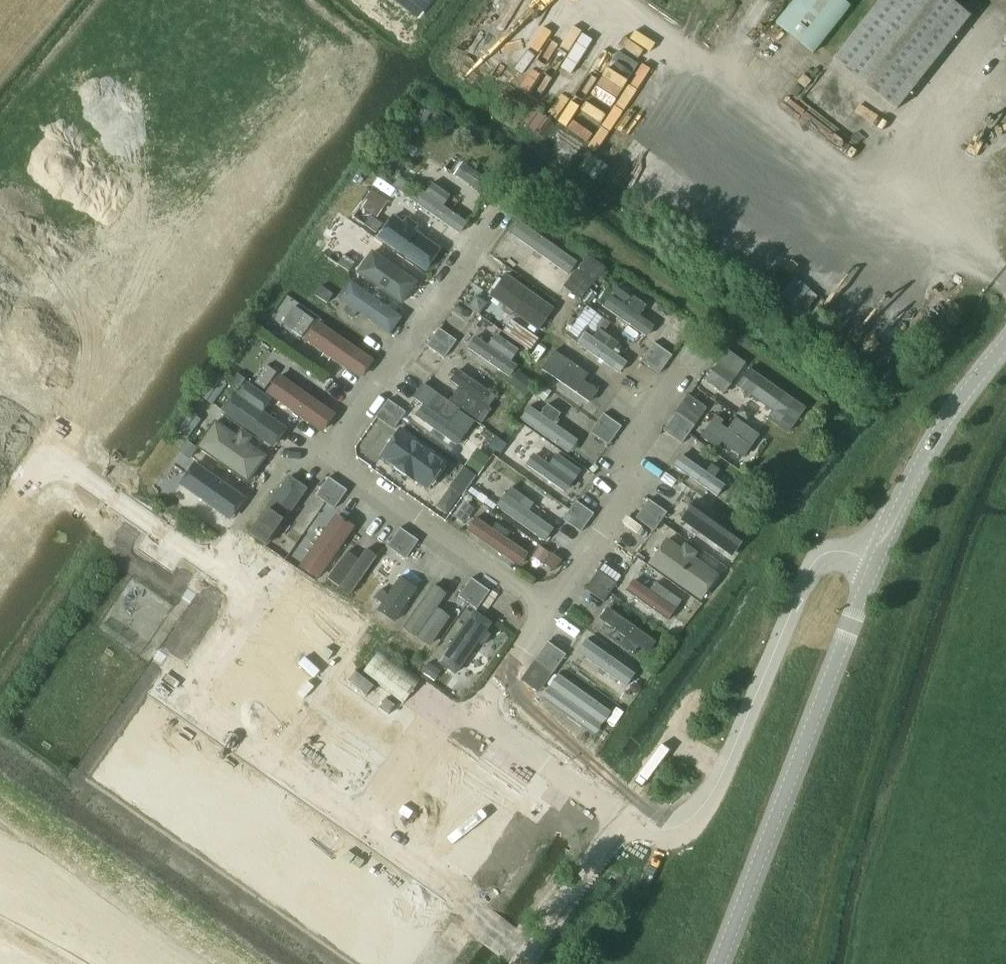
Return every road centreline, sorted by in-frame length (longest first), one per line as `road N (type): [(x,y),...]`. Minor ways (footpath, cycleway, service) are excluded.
road 1 (unclassified): [(881,549),(843,544),(815,562),(695,817),(669,823),(639,805),(500,675),(544,607)]
road 2 (unclassified): [(881,549),(783,769),(712,963)]
road 3 (unclassified): [(544,607),(628,493),(632,444),(691,356)]
road 4 (unclassified): [(332,457),(492,221)]
road 5 (unclassified): [(544,607),(332,457)]
road 6 (unclassified): [(1005,347),(951,419),(881,549)]
road 7 (track): [(639,805),(518,963)]
road 8 (unclassified): [(332,457),(290,455),(245,523)]

